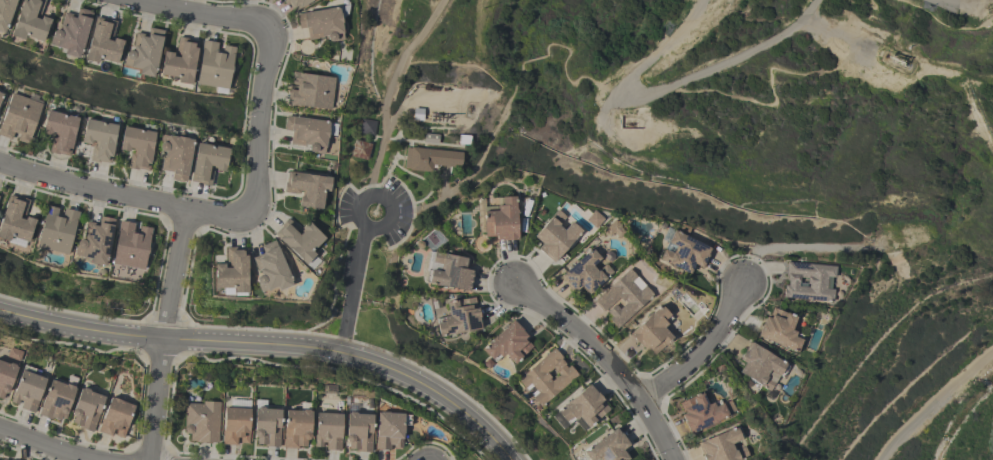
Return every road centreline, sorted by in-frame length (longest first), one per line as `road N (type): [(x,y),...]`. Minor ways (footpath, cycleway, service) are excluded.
road 1 (tertiary): [(0,310),(107,334),(362,359),(452,402),(512,459)]
road 2 (residential): [(189,209),(153,459)]
road 3 (residential): [(0,163),(134,200),(246,213)]
road 4 (residential): [(674,459),(622,375),(520,285)]
road 5 (residential): [(246,213),(257,196),(265,32)]
road 6 (residential): [(747,280),(692,365),(638,398)]
road 7 (residential): [(129,0),(249,22),(265,32)]

